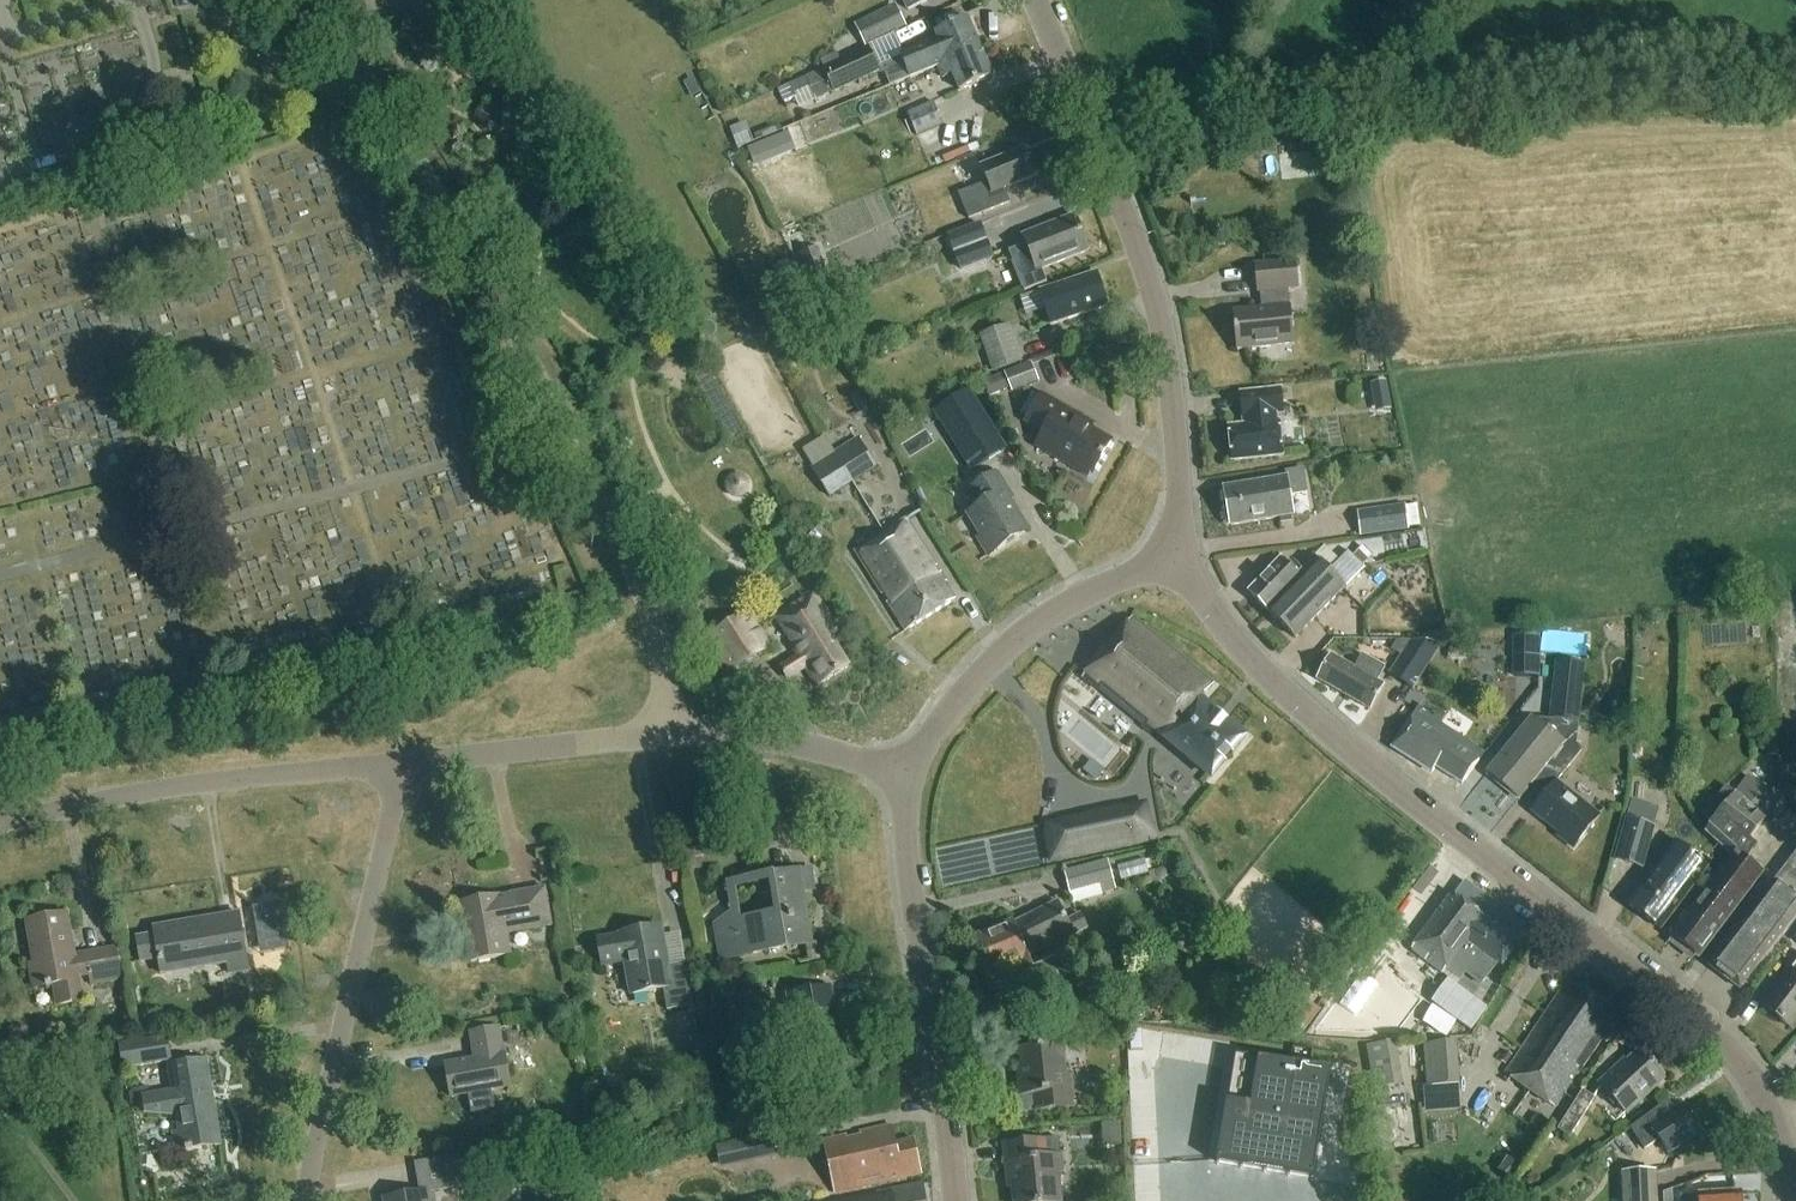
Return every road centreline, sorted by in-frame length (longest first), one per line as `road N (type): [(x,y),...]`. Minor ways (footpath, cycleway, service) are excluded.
road 1 (unclassified): [(1795,1199),(1766,1106),(1710,1033),(1313,719),(1222,626),(1185,552)]
road 2 (residential): [(665,734),(651,615),(633,572),(503,312),(371,88)]
road 3 (unclassified): [(1185,552),(1157,307),(1035,0)]
road 4 (residential): [(307,1200),(398,766)]
road 5 (unclassified): [(956,1200),(914,911),(909,775)]
road 6 (unclassified): [(398,766),(113,798),(0,823)]
road 7 (unclassified): [(909,775),(941,721),(1039,622),(1185,552)]
road 8 (unclassified): [(398,766),(665,734)]
road 9 (unclassified): [(909,775),(768,739),(665,734)]
road 10 (residential): [(371,88),(306,65),(217,0)]

